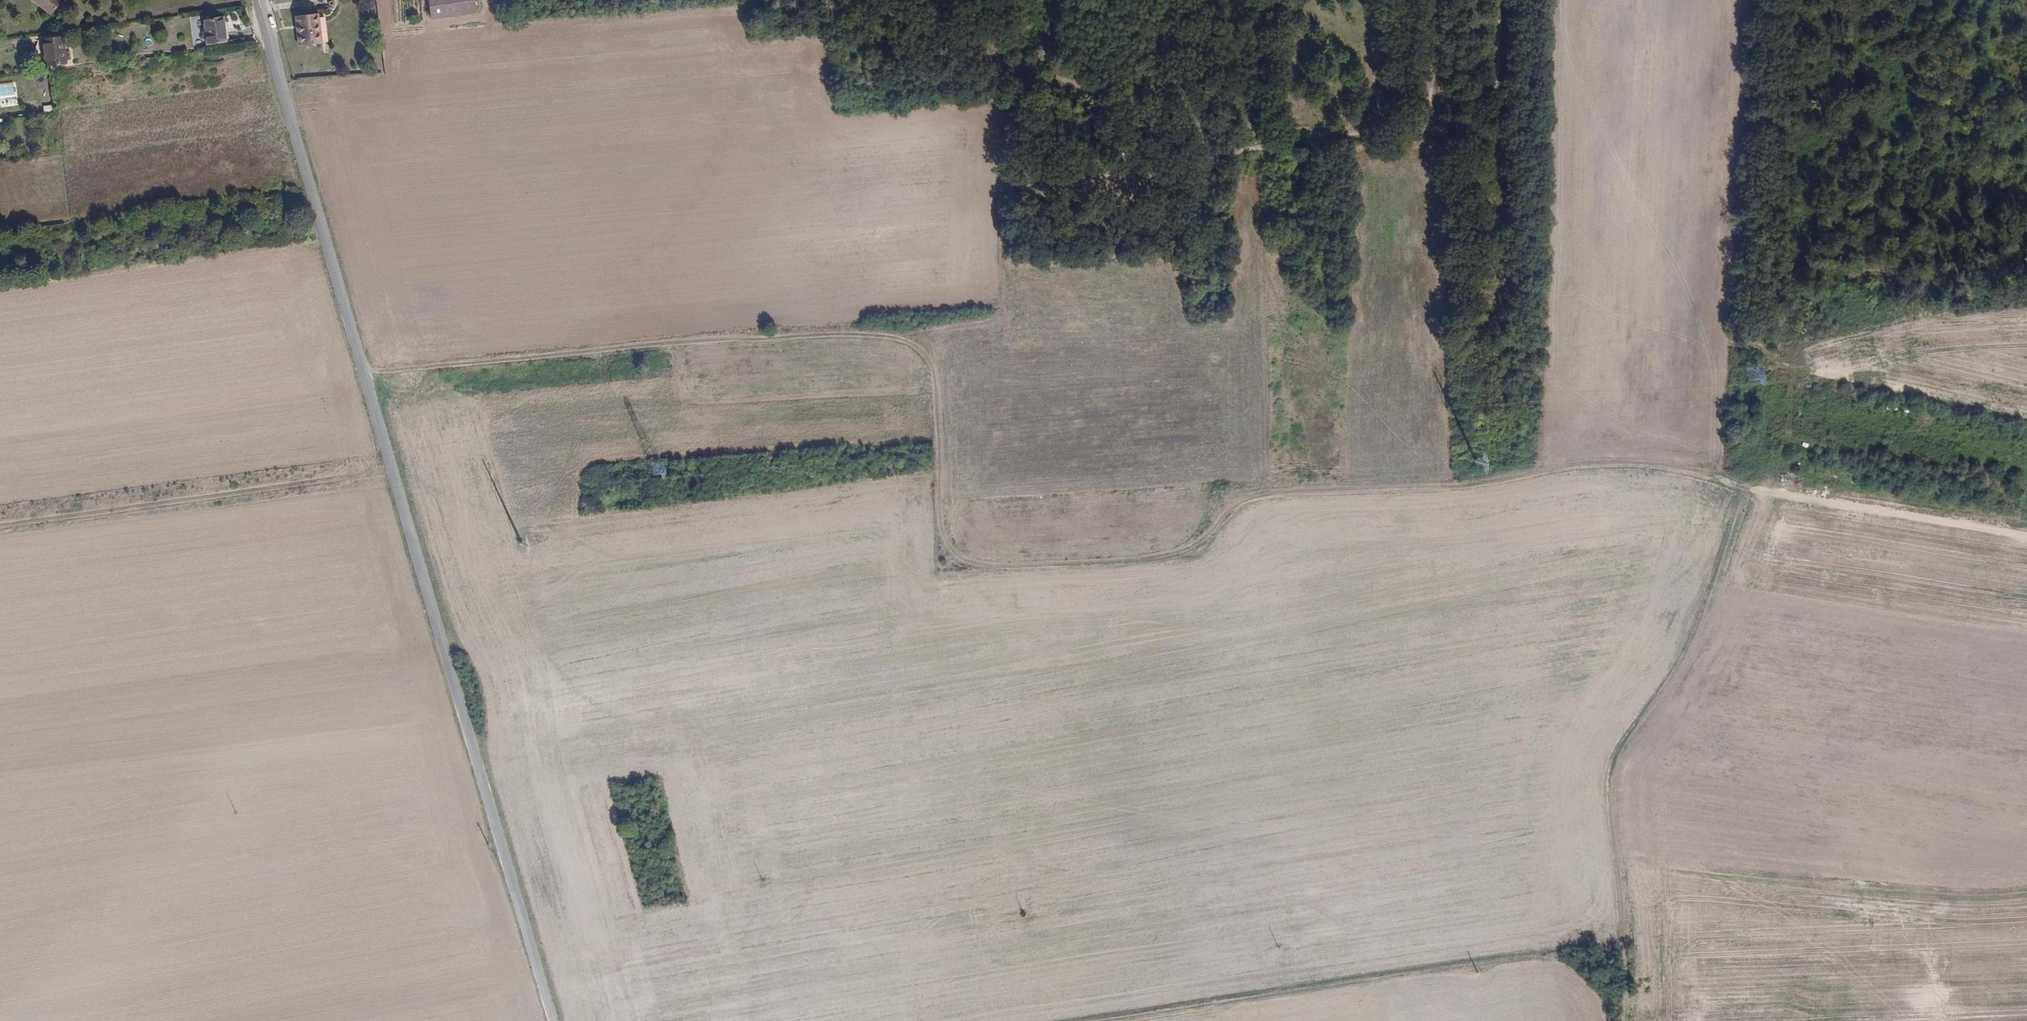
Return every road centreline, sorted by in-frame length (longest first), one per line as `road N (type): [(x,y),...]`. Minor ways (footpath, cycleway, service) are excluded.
road 1 (unclassified): [(260,0),(560,1020)]
road 2 (track): [(1128,1020),(1283,1009),(1307,993),(1622,956)]

